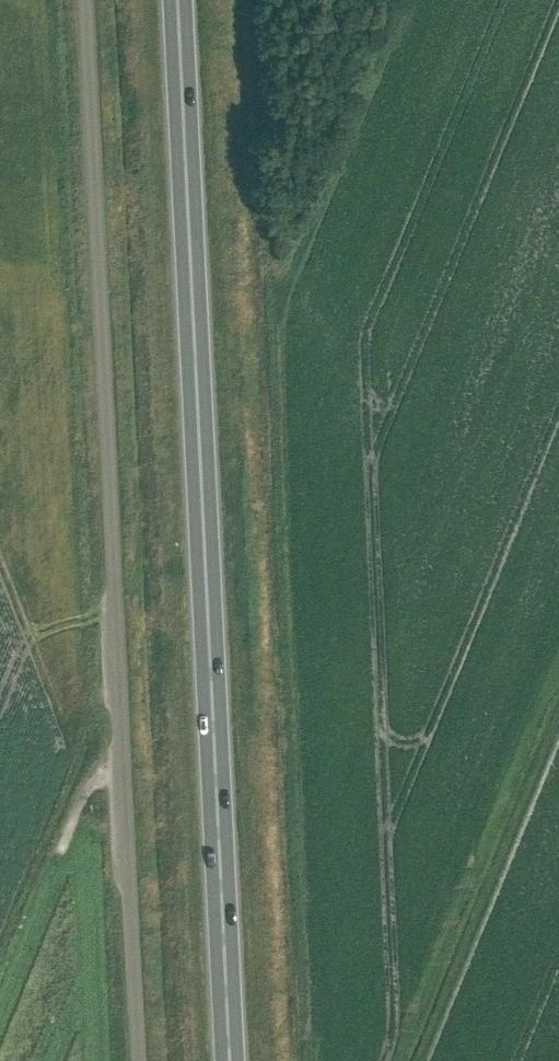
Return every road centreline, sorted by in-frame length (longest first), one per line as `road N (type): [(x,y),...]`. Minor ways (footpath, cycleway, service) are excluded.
road 1 (trunk): [(229,1060),(178,0)]
road 2 (unclassified): [(136,1060),(86,0)]

